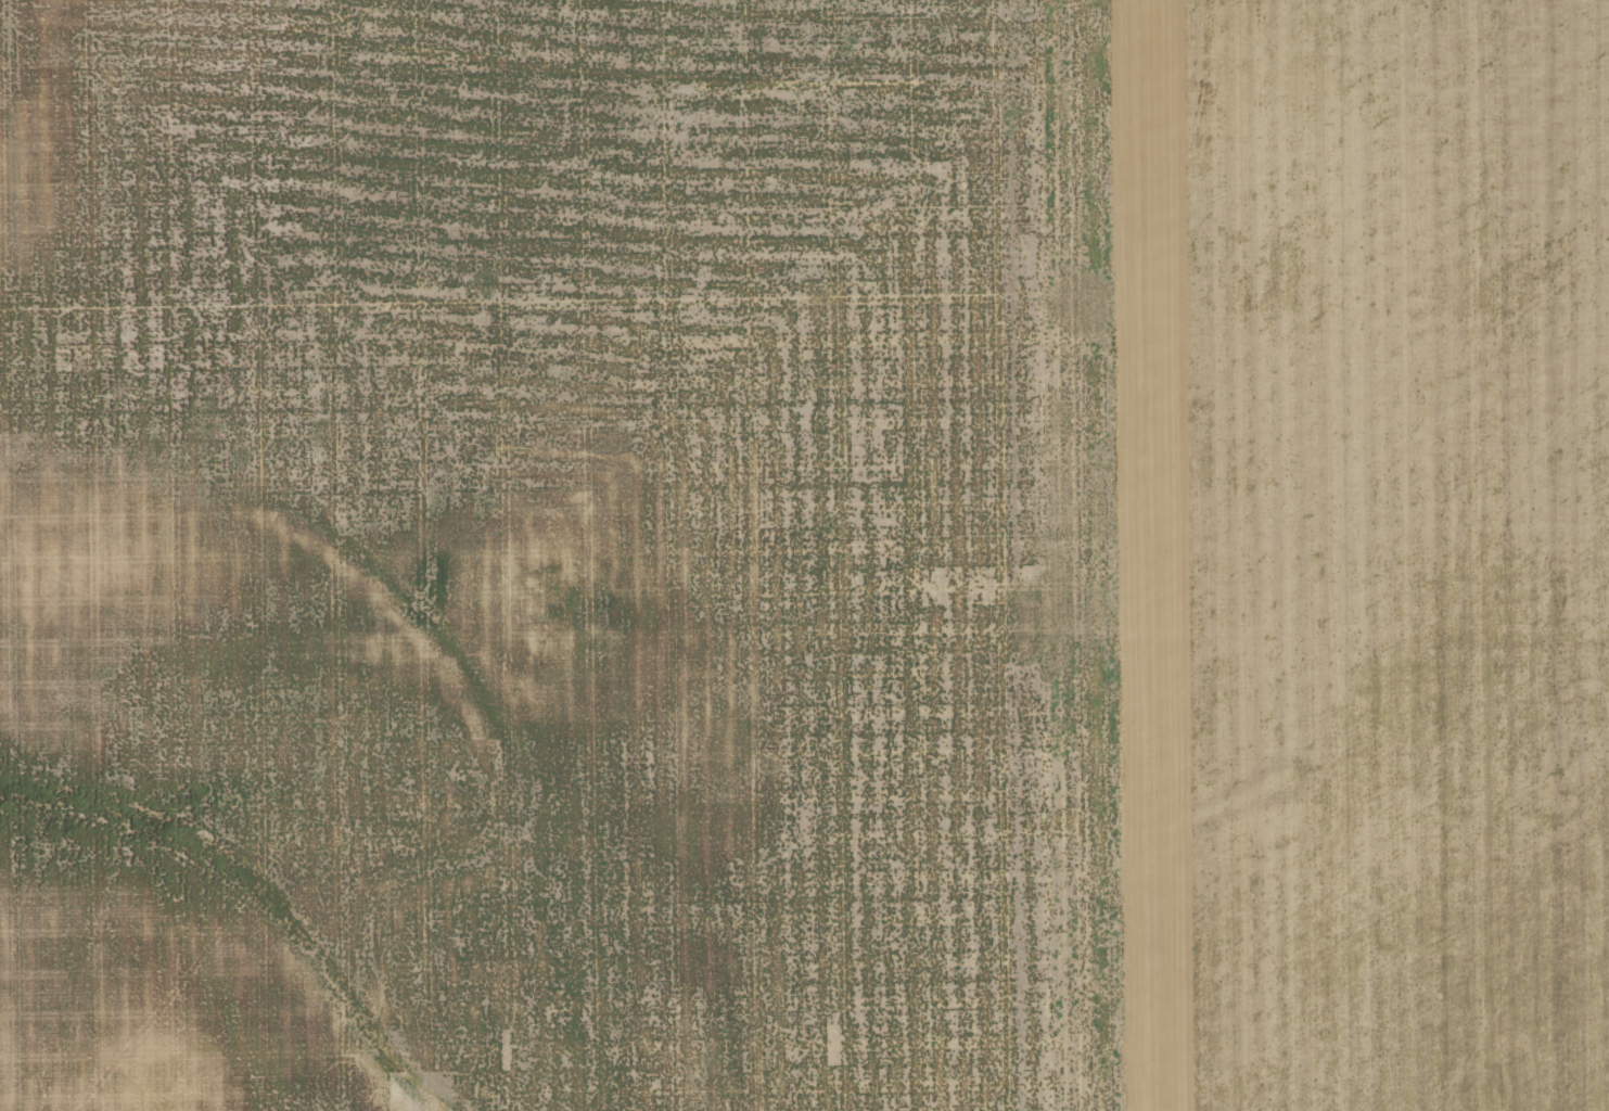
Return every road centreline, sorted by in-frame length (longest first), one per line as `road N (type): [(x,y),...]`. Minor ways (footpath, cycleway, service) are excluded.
road 1 (residential): [(1608,621),(0,604)]

